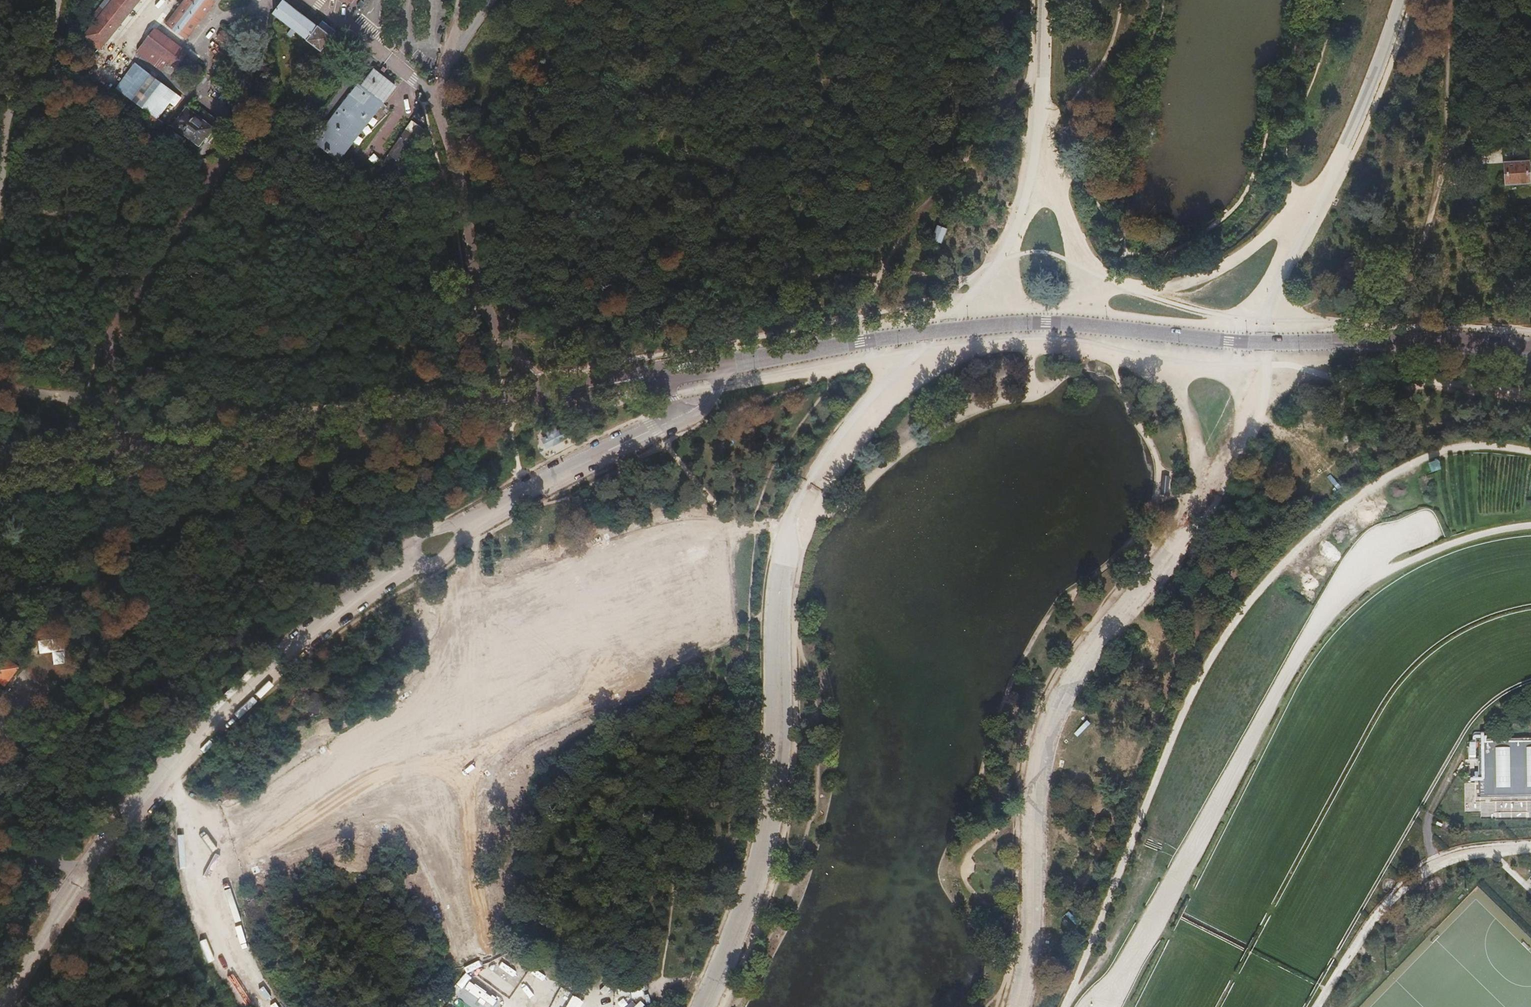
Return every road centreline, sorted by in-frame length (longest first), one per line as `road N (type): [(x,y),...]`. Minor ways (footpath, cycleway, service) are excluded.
road 1 (trunk): [(1530,391),(1405,482),(1238,622),(852,1006)]
road 2 (secondary): [(1530,349),(1229,340),(1047,323),(937,331),(723,367)]
road 3 (trunk): [(920,1006),(1232,692),(1440,514)]
road 4 (secondary): [(658,376),(343,427),(0,465)]
road 5 (track): [(739,532),(713,617),(207,857)]
road 6 (track): [(473,524),(427,755),(489,988),(482,1006)]
road 7 (unclassified): [(76,889),(160,781),(262,675),(412,559)]
road 8 (track): [(1314,212),(1211,273),(1172,286),(1107,279),(1081,251),(1034,159)]
road 9 (track): [(117,547),(106,628),(108,709),(56,872),(68,902)]
road 10 (unclassified): [(465,528),(673,418)]
road 11 (track): [(0,199),(5,125),(17,87),(51,36),(56,0)]
road 12 (track): [(1224,485),(1182,403),(1124,329)]
road 13 (track): [(263,1006),(241,970),(207,857)]
road 14 (track): [(1451,0),(1446,142)]

